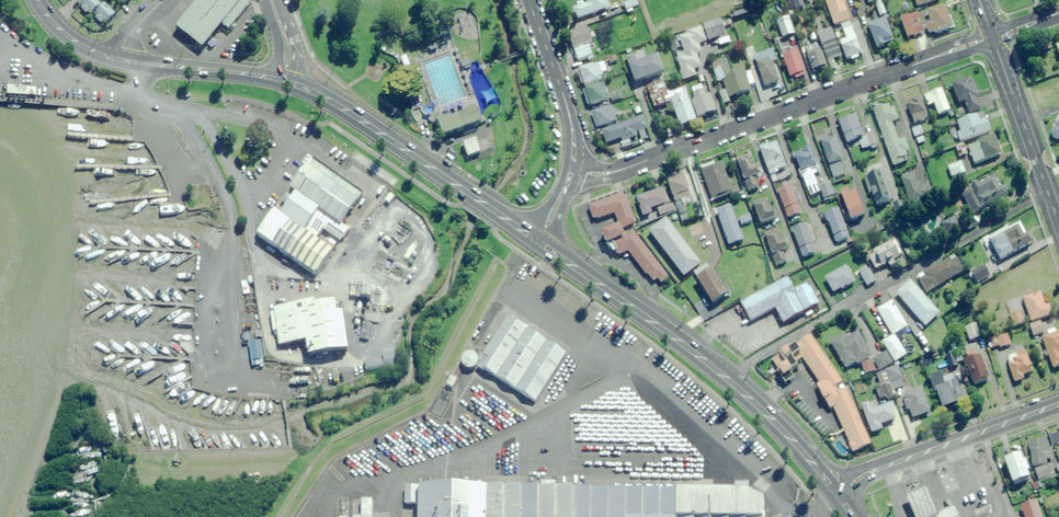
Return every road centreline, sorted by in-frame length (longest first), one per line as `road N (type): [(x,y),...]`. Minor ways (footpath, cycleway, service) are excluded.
road 1 (residential): [(573,168),(620,170),(992,38)]
road 2 (residential): [(725,376),(1047,192)]
road 3 (primary): [(537,240),(343,107),(285,79)]
road 4 (residential): [(841,493),(875,469),(1058,404)]
road 5 (primary): [(725,376),(537,240)]
road 6 (primary): [(285,79),(110,56)]
road 7 (residential): [(573,168),(569,111),(528,0)]
road 8 (primary): [(841,493),(725,376)]
road 9 (residential): [(1047,192),(992,38)]

